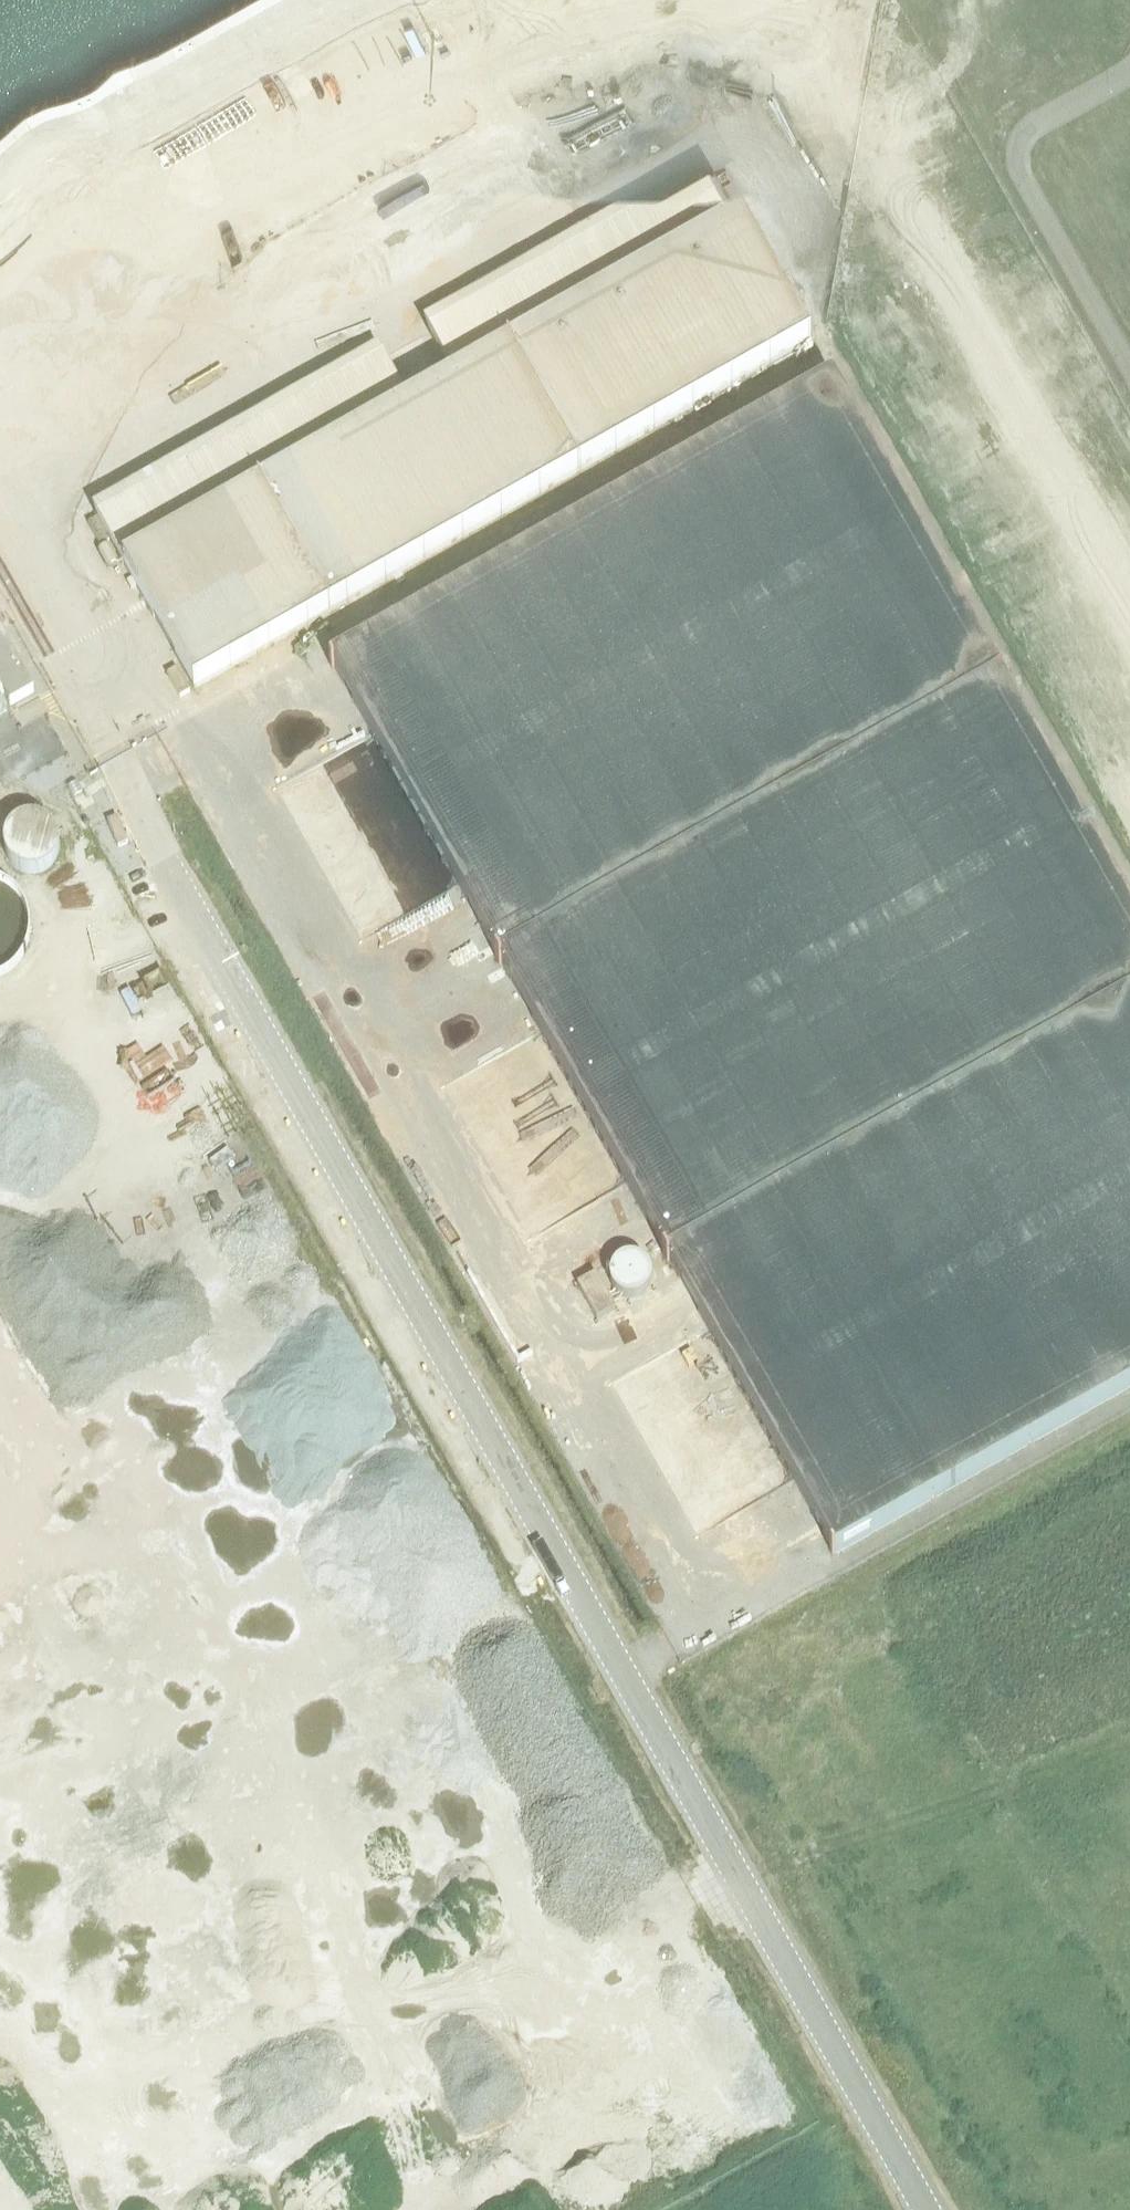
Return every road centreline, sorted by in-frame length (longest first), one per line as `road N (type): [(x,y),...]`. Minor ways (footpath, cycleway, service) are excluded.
road 1 (unclassified): [(929,2209),(156,849),(117,758)]

